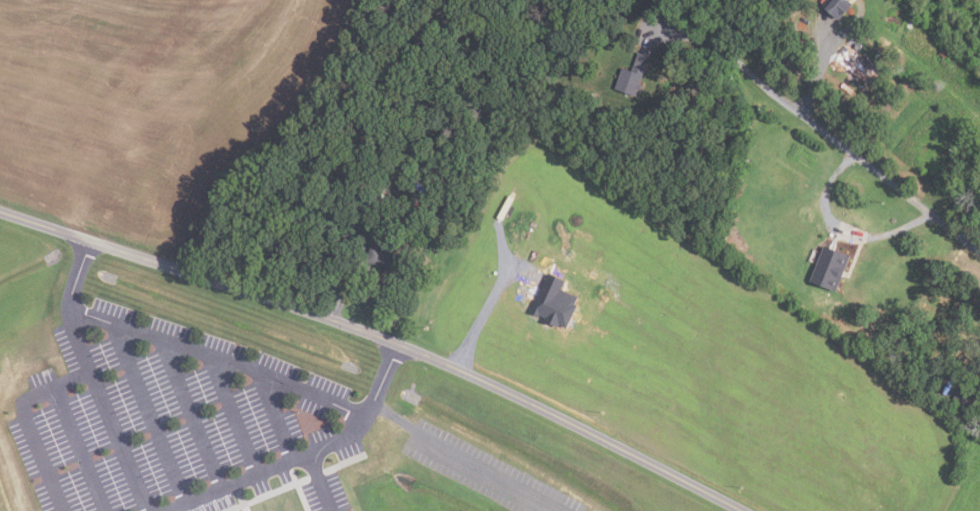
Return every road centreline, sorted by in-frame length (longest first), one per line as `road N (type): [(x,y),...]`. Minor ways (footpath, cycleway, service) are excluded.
road 1 (residential): [(743,510),(395,343),(0,212)]

